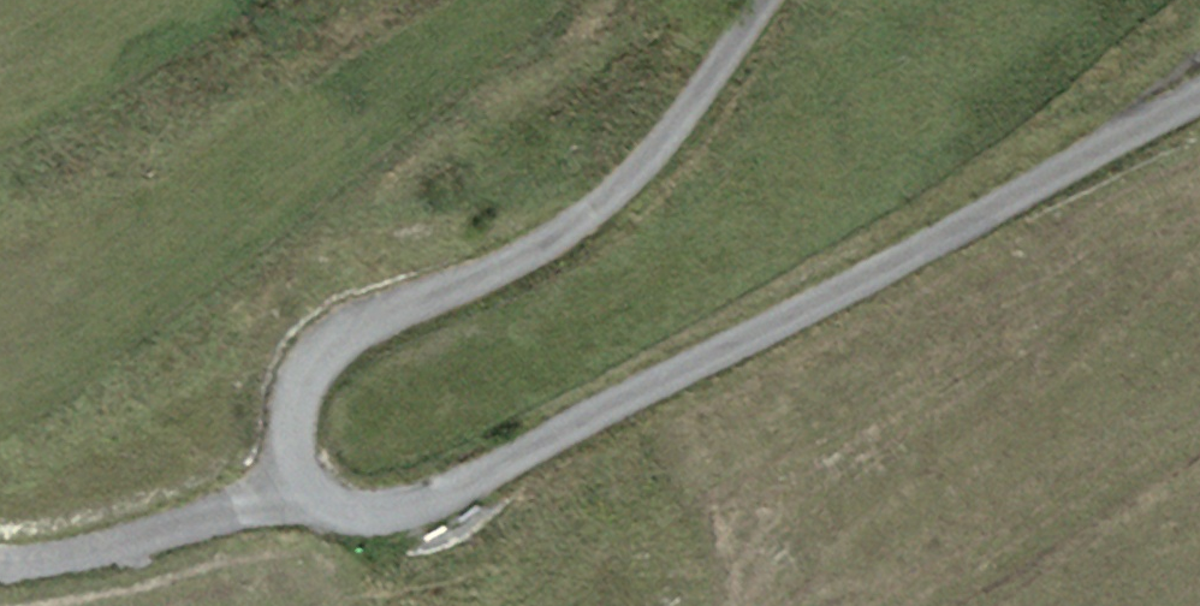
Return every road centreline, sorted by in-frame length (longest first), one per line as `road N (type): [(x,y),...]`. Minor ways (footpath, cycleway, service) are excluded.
road 1 (track): [(1199,97),(427,503),(358,513),(330,499),(309,476),(299,430),(304,389),(323,355),(350,329),(497,267),(587,217),(674,124),(763,0)]
road 2 (track): [(309,476),(159,533),(84,554),(0,563)]

